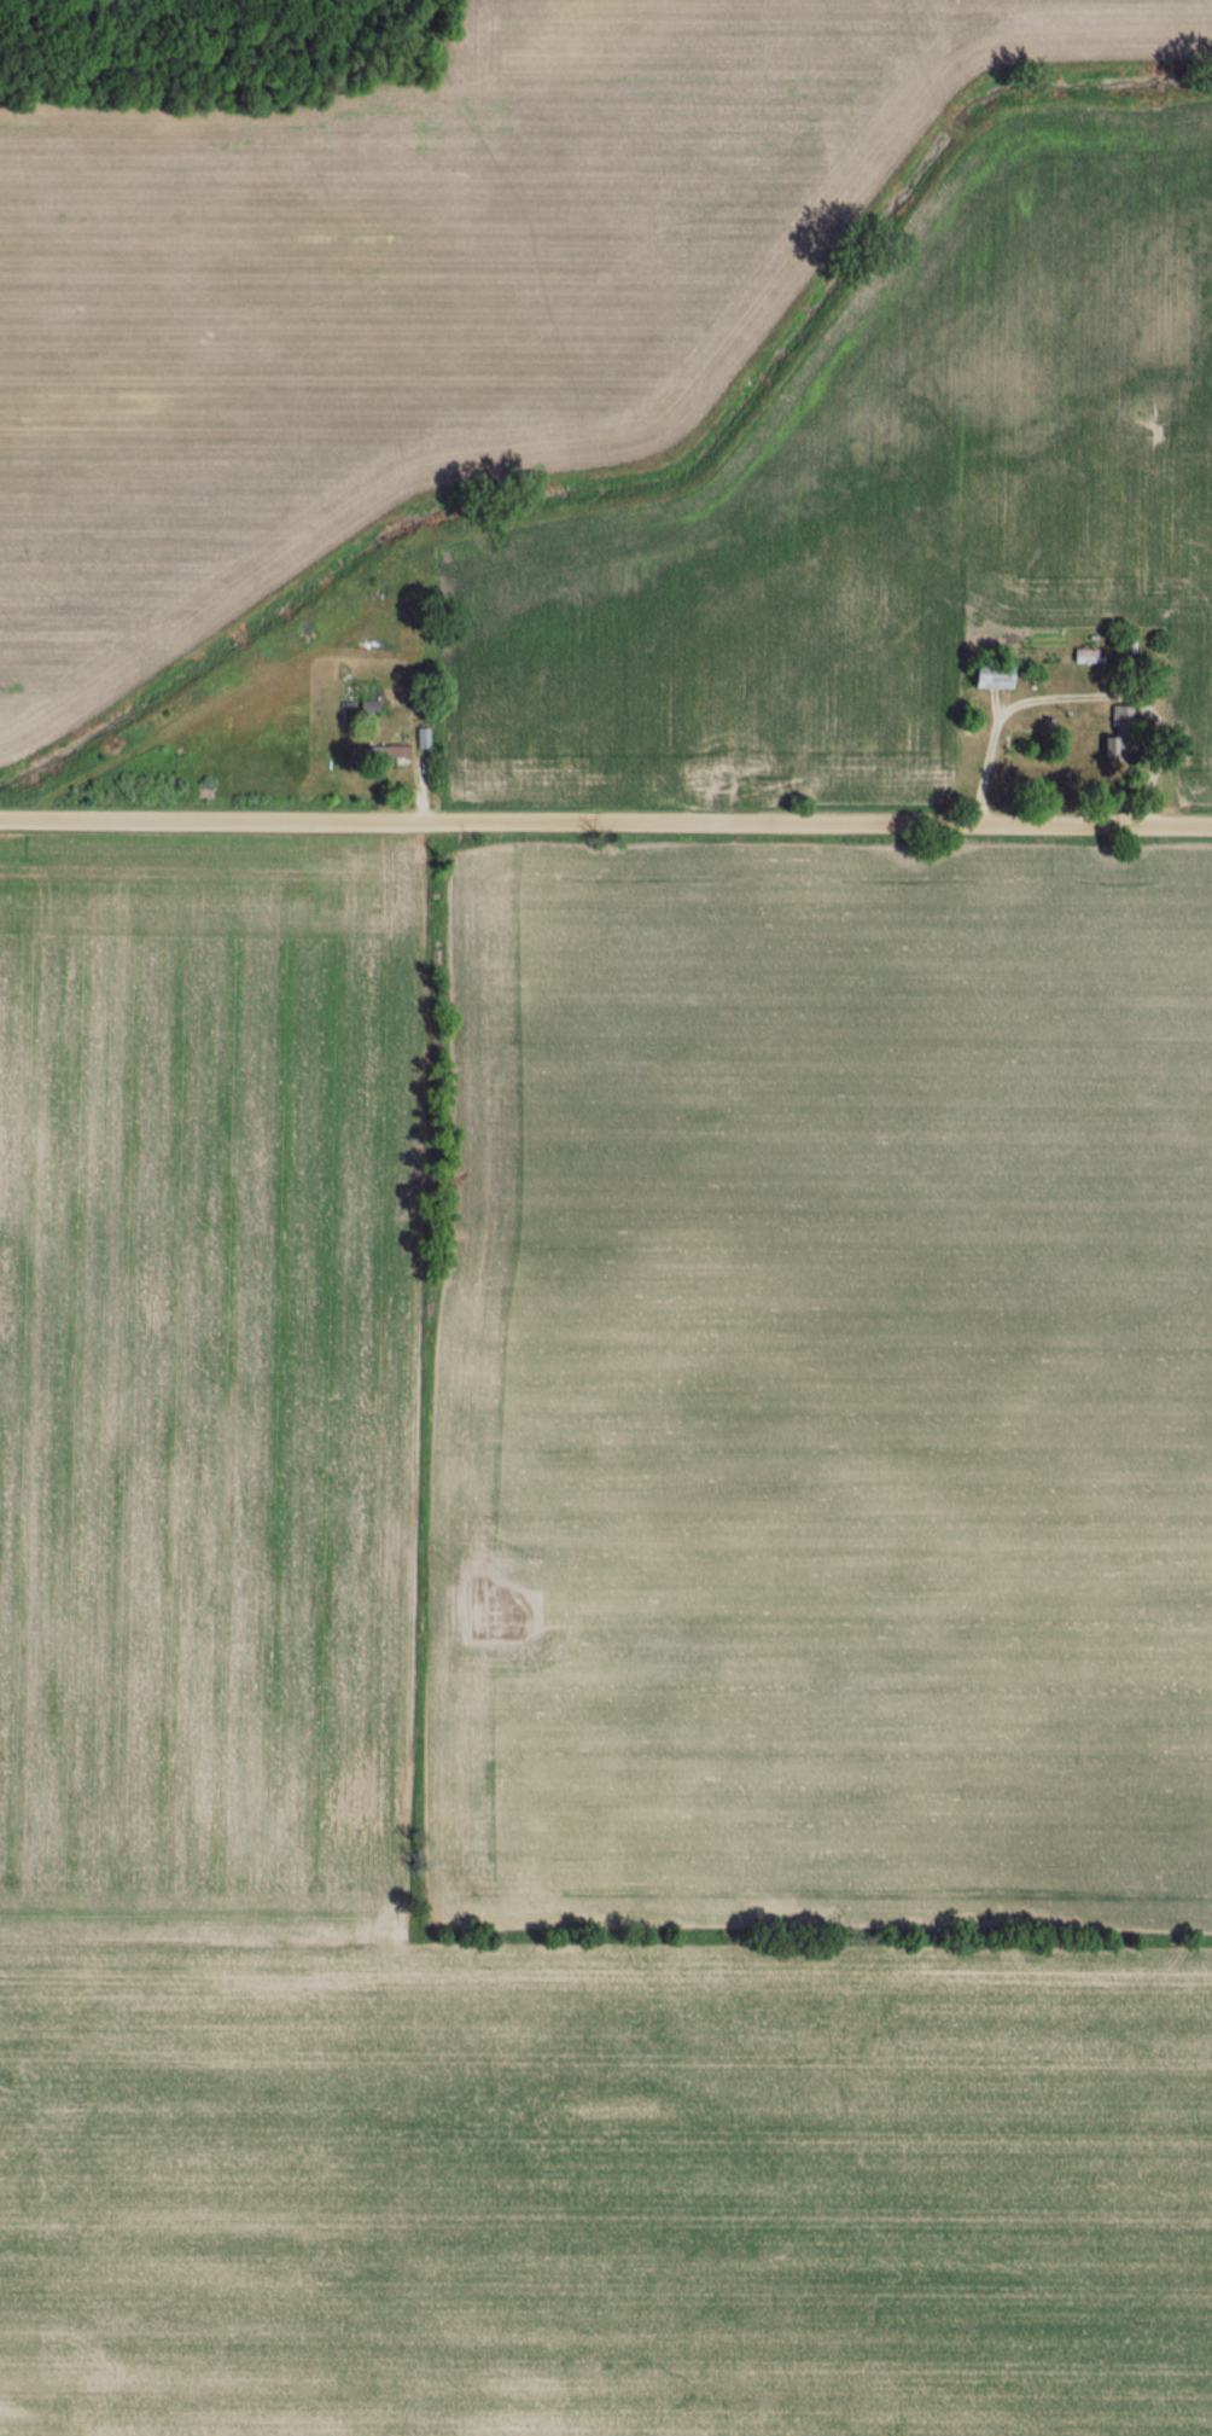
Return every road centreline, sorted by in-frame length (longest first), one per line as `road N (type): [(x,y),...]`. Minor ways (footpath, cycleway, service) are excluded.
road 1 (residential): [(1211,825),(0,818)]

